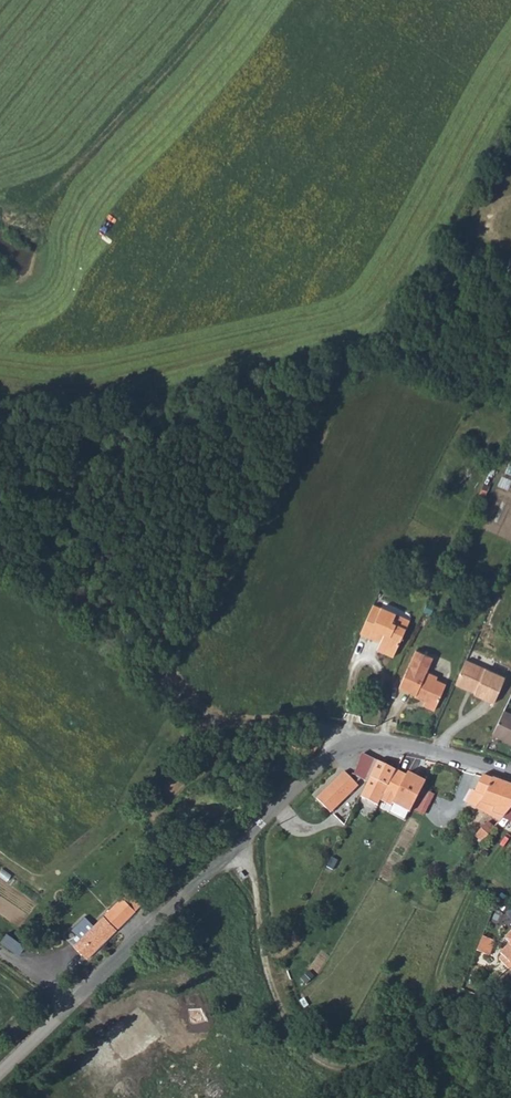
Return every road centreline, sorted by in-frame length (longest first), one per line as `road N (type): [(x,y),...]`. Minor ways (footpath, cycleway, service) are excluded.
road 1 (residential): [(74,1002),(357,740),(434,748),(510,769)]
road 2 (track): [(510,985),(462,1020),(365,1067),(324,1065),(286,1027),(252,871),(236,853)]
road 3 (track): [(211,719),(95,604),(0,544)]
road 4 (track): [(357,740),(314,727),(211,719)]

